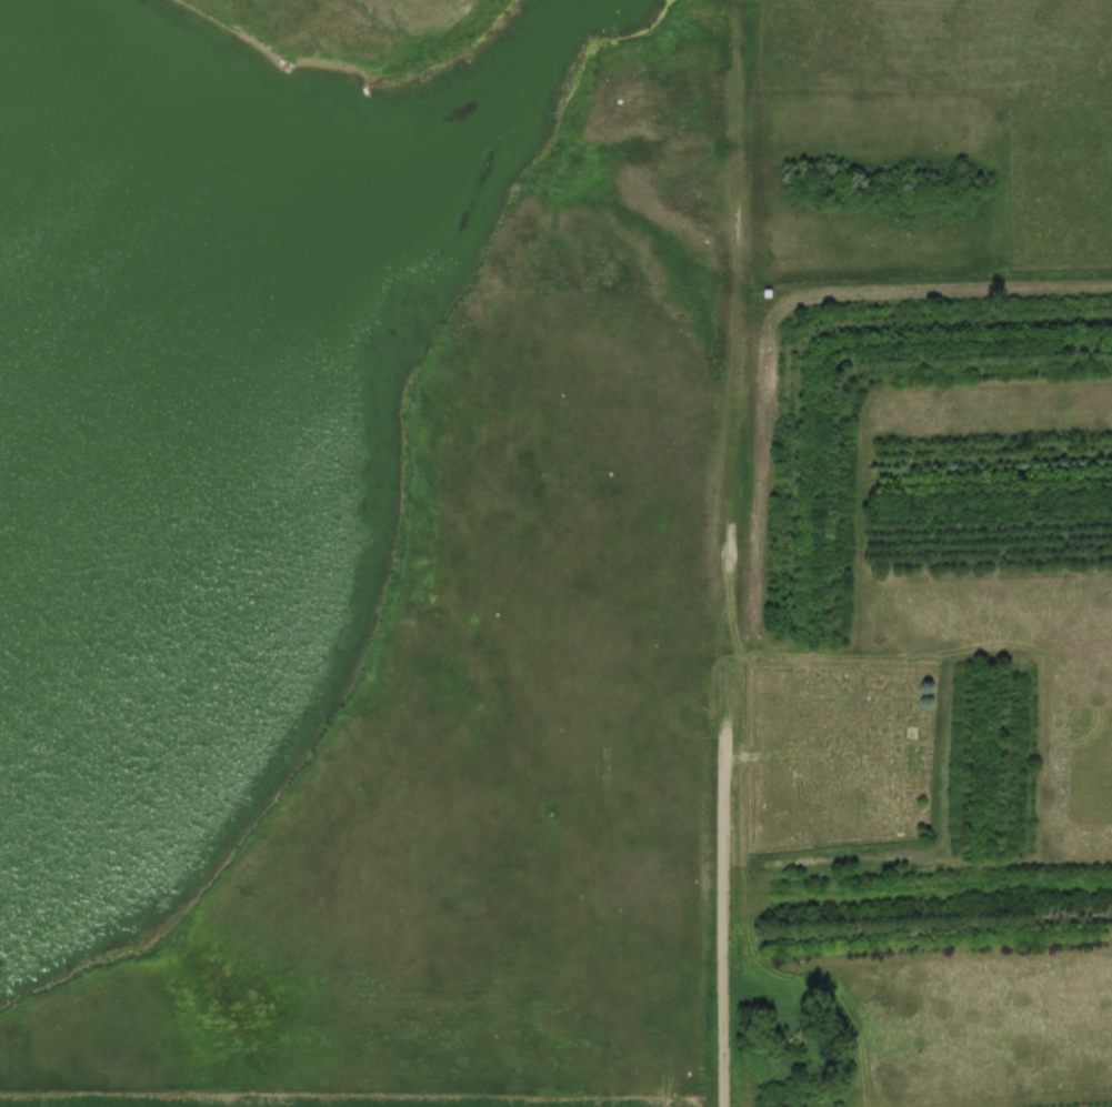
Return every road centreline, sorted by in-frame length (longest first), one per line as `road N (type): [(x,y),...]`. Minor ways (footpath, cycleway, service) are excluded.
road 1 (residential): [(728,1106),(728,754),(741,753)]

